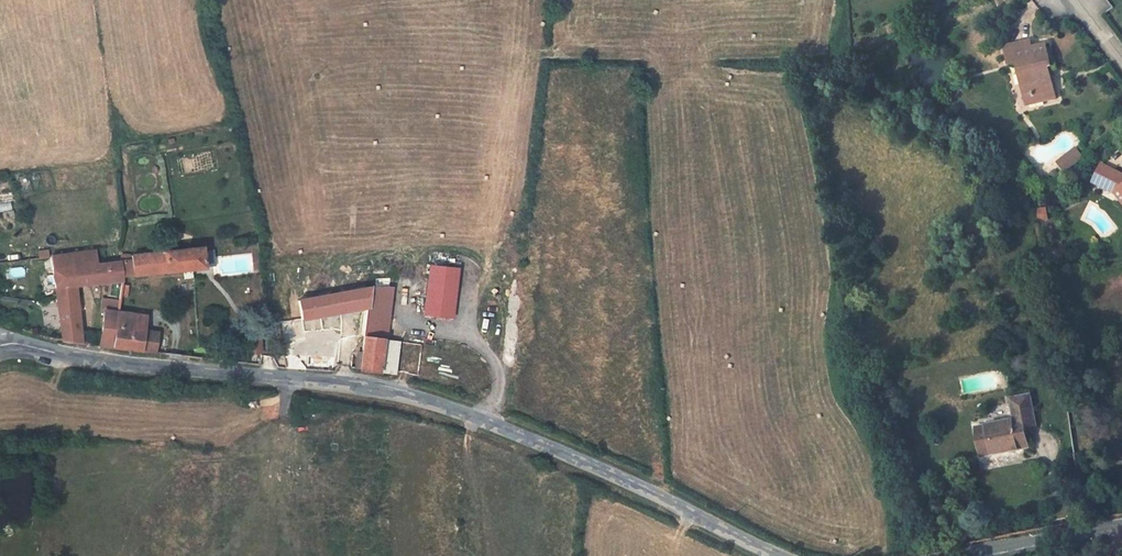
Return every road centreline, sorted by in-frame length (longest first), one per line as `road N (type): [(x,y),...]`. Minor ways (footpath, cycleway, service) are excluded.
road 1 (residential): [(0,334),(41,353),(135,369),(392,392),(787,555)]
road 2 (residential): [(967,555),(1121,525)]

